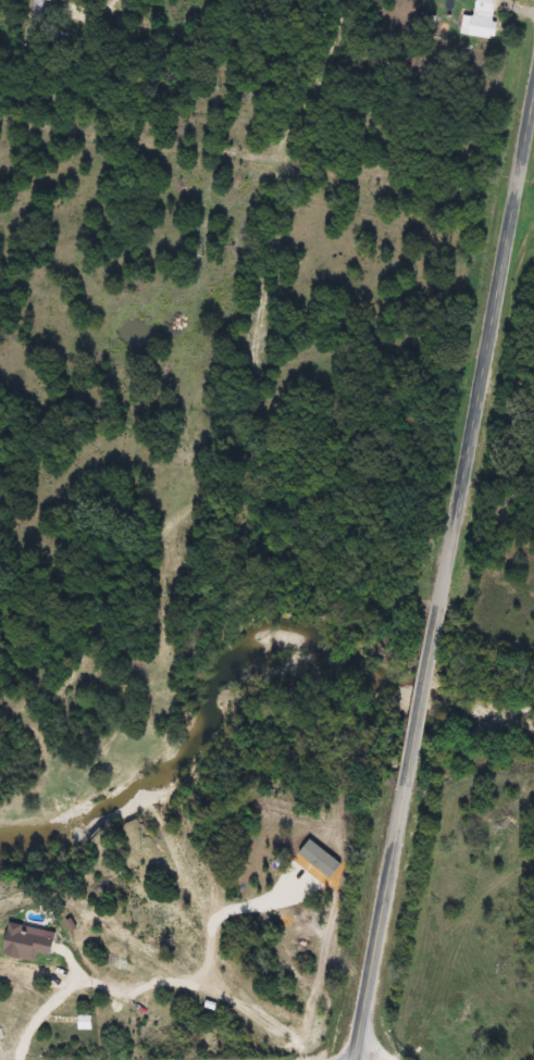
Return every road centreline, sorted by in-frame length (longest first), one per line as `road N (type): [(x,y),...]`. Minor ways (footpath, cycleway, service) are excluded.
road 1 (secondary): [(436,603),(533,114)]
road 2 (secondary): [(356,1059),(402,784)]
road 3 (secondary): [(402,784),(436,603)]

